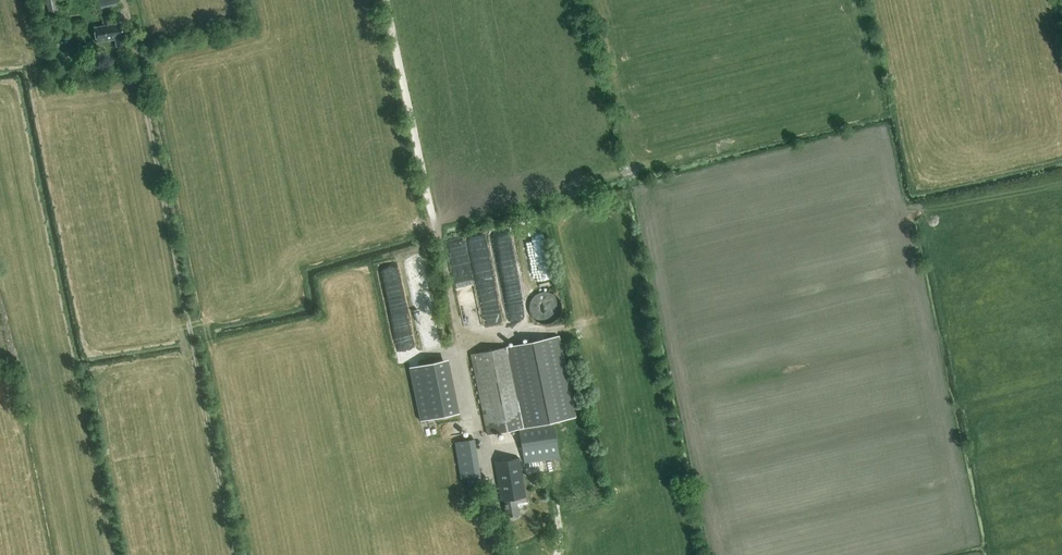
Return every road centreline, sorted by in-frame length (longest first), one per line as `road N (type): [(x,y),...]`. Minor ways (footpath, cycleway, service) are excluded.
road 1 (track): [(380,0),(494,525)]
road 2 (track): [(236,554),(136,66)]

